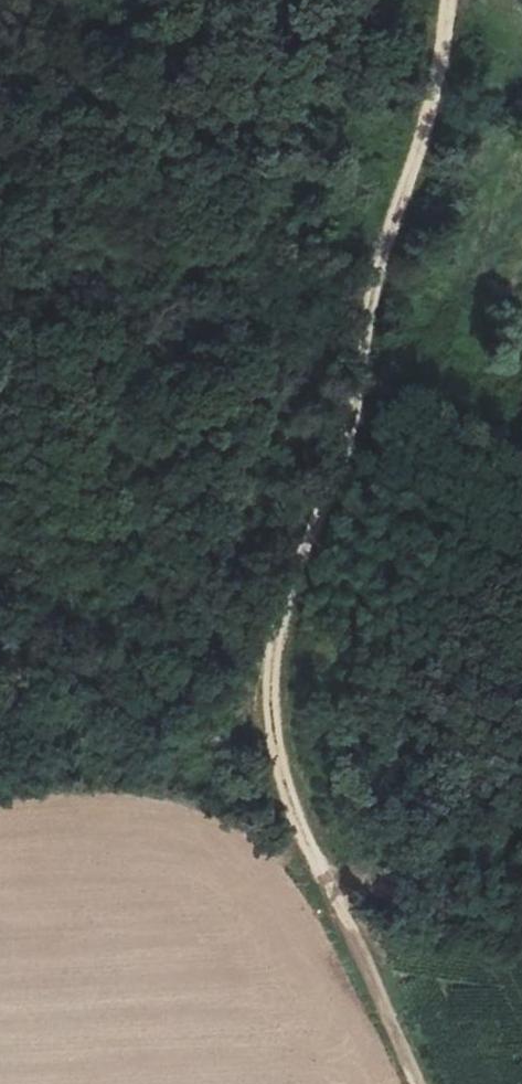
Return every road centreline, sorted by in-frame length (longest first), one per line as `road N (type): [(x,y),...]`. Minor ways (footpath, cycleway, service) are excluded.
road 1 (track): [(330,898),(276,778),(264,681),(347,438),(380,283),(430,117),(430,0)]
road 2 (track): [(0,756),(127,766),(305,841)]
road 3 (track): [(414,1083),(330,898)]
road 4 (track): [(330,898),(521,912)]

